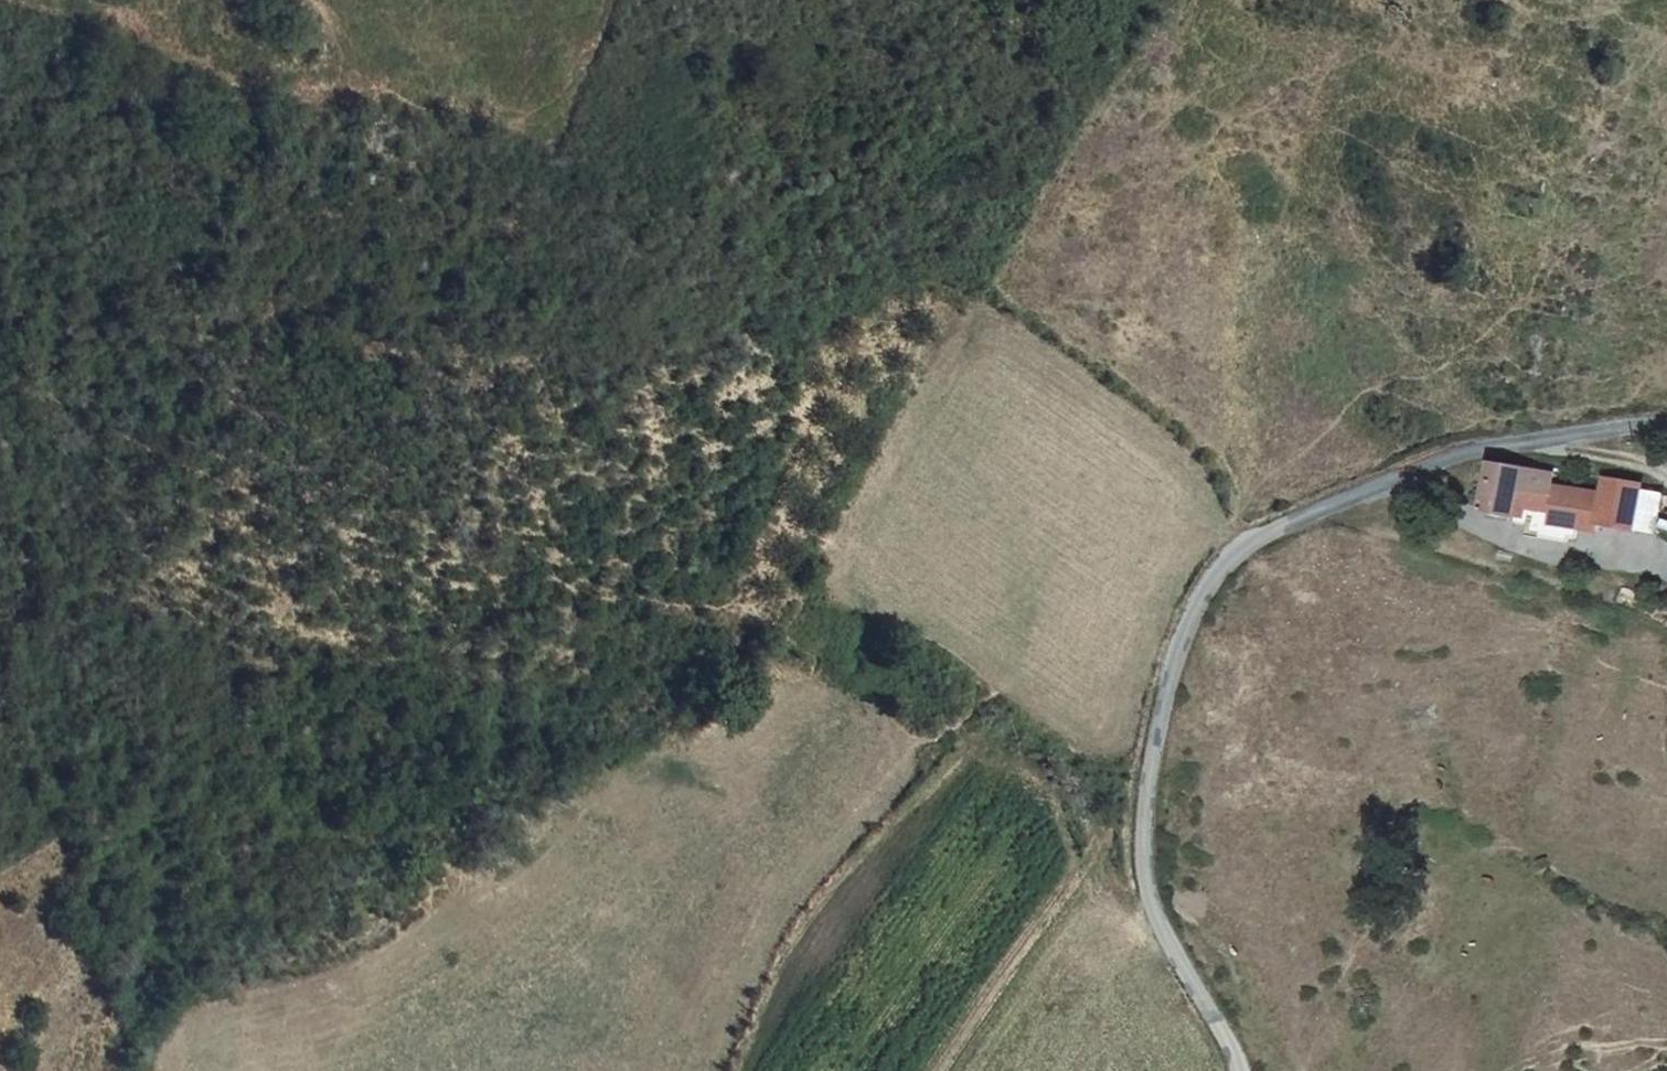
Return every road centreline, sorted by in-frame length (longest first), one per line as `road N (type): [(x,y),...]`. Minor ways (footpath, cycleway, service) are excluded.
road 1 (unclassified): [(1240,1070),(1239,1053),(1177,949),(1145,860),(1152,757),(1179,636),(1239,547),(1385,480),(1449,455),(1666,418)]

